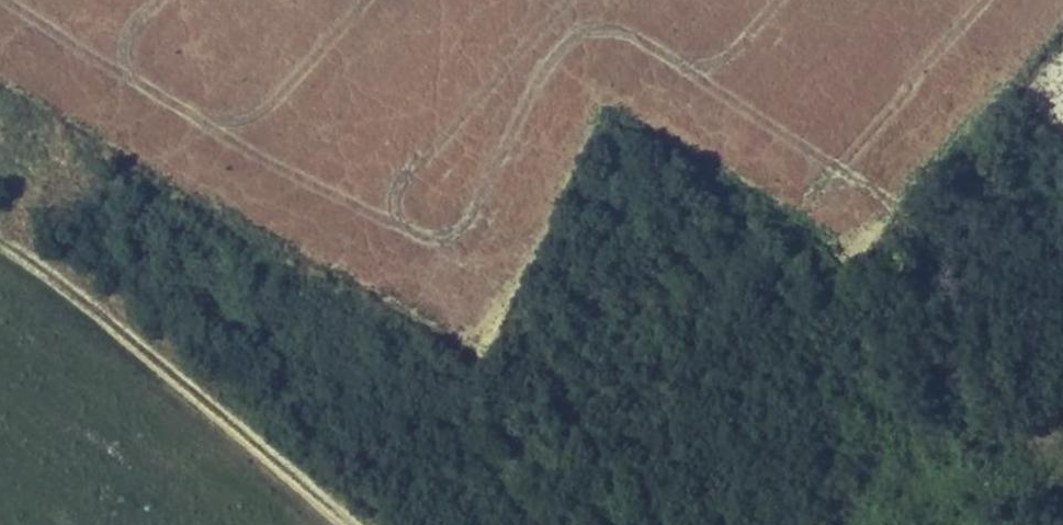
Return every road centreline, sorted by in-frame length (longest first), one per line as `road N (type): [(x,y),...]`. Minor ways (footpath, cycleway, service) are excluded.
road 1 (track): [(320,524),(0,265)]

